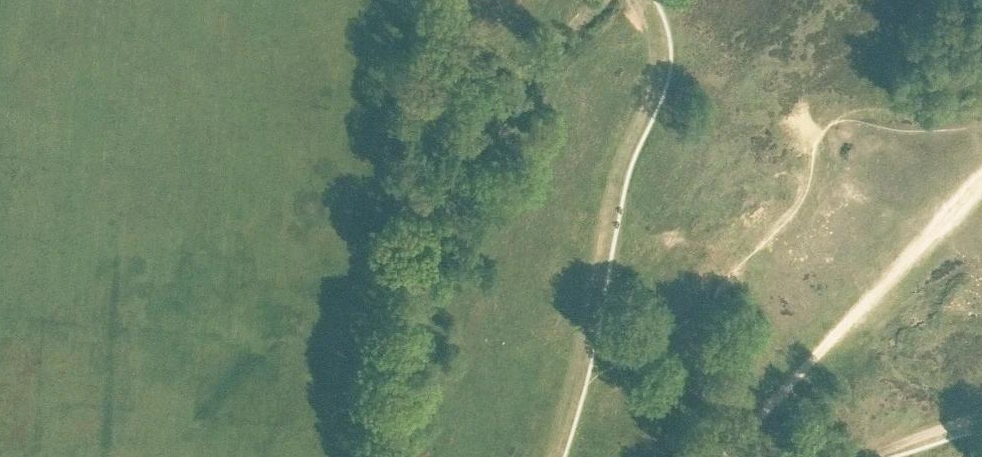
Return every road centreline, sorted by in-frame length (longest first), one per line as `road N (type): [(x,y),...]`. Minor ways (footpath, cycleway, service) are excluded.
road 1 (track): [(636,0),(659,50),(653,90),(617,174),(552,456)]
road 2 (track): [(725,456),(981,178)]
road 3 (track): [(855,456),(981,416)]

